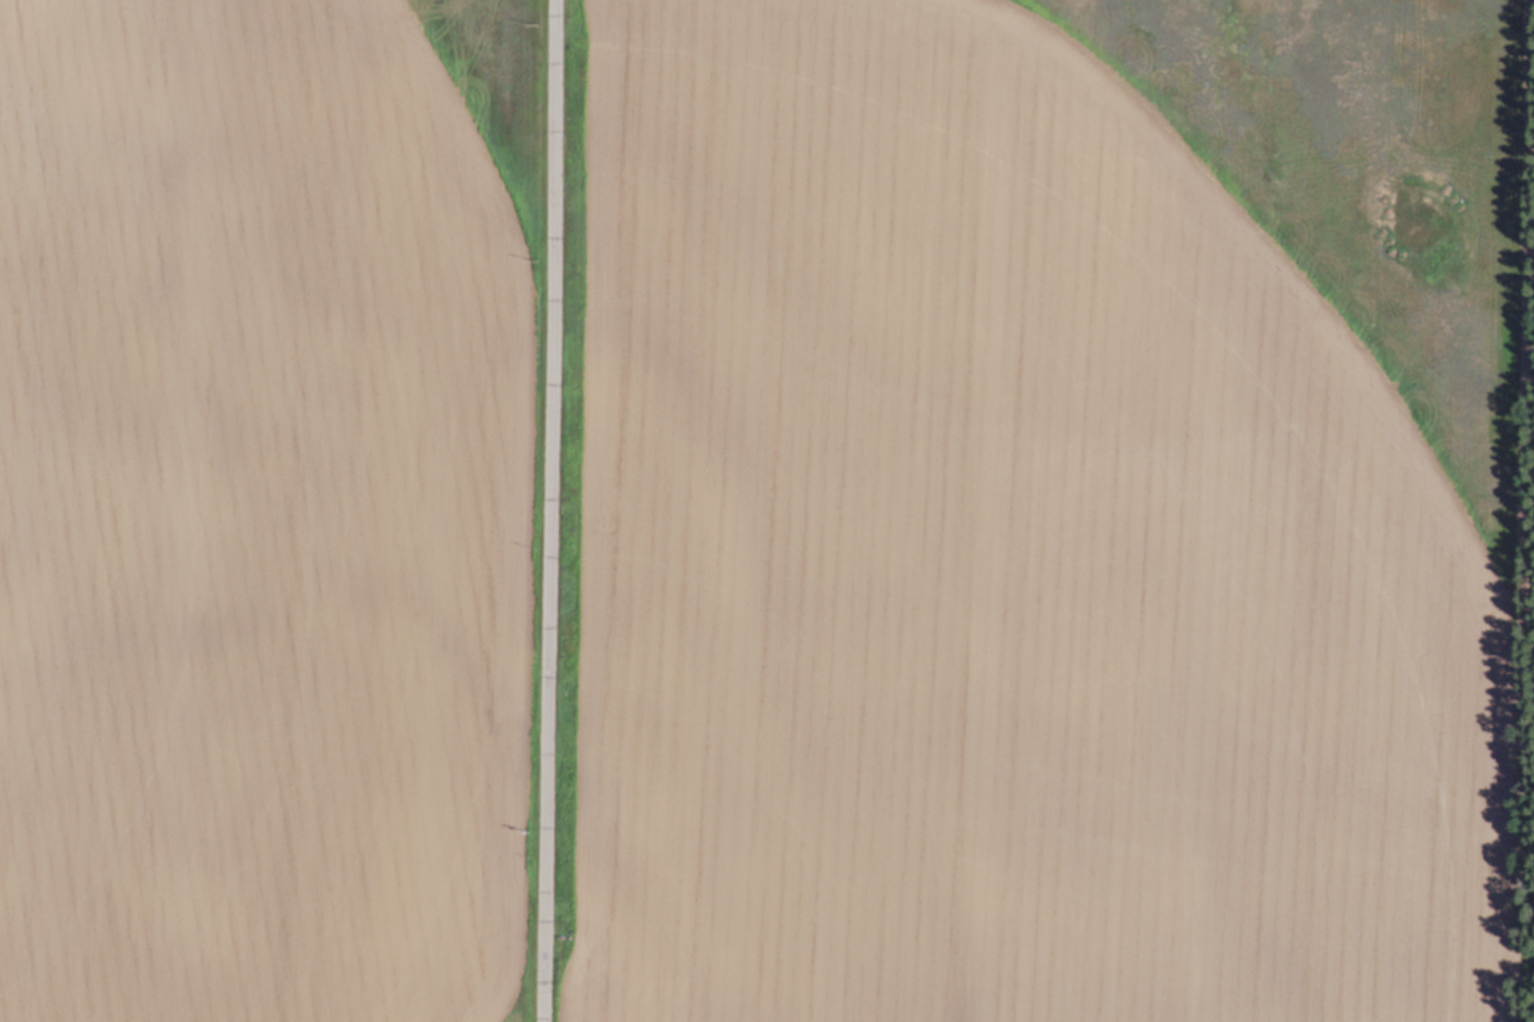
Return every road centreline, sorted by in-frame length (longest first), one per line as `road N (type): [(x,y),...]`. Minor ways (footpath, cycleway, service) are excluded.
road 1 (residential): [(544,1021),(560,0)]
road 2 (residential): [(1533,63),(1511,1021)]

